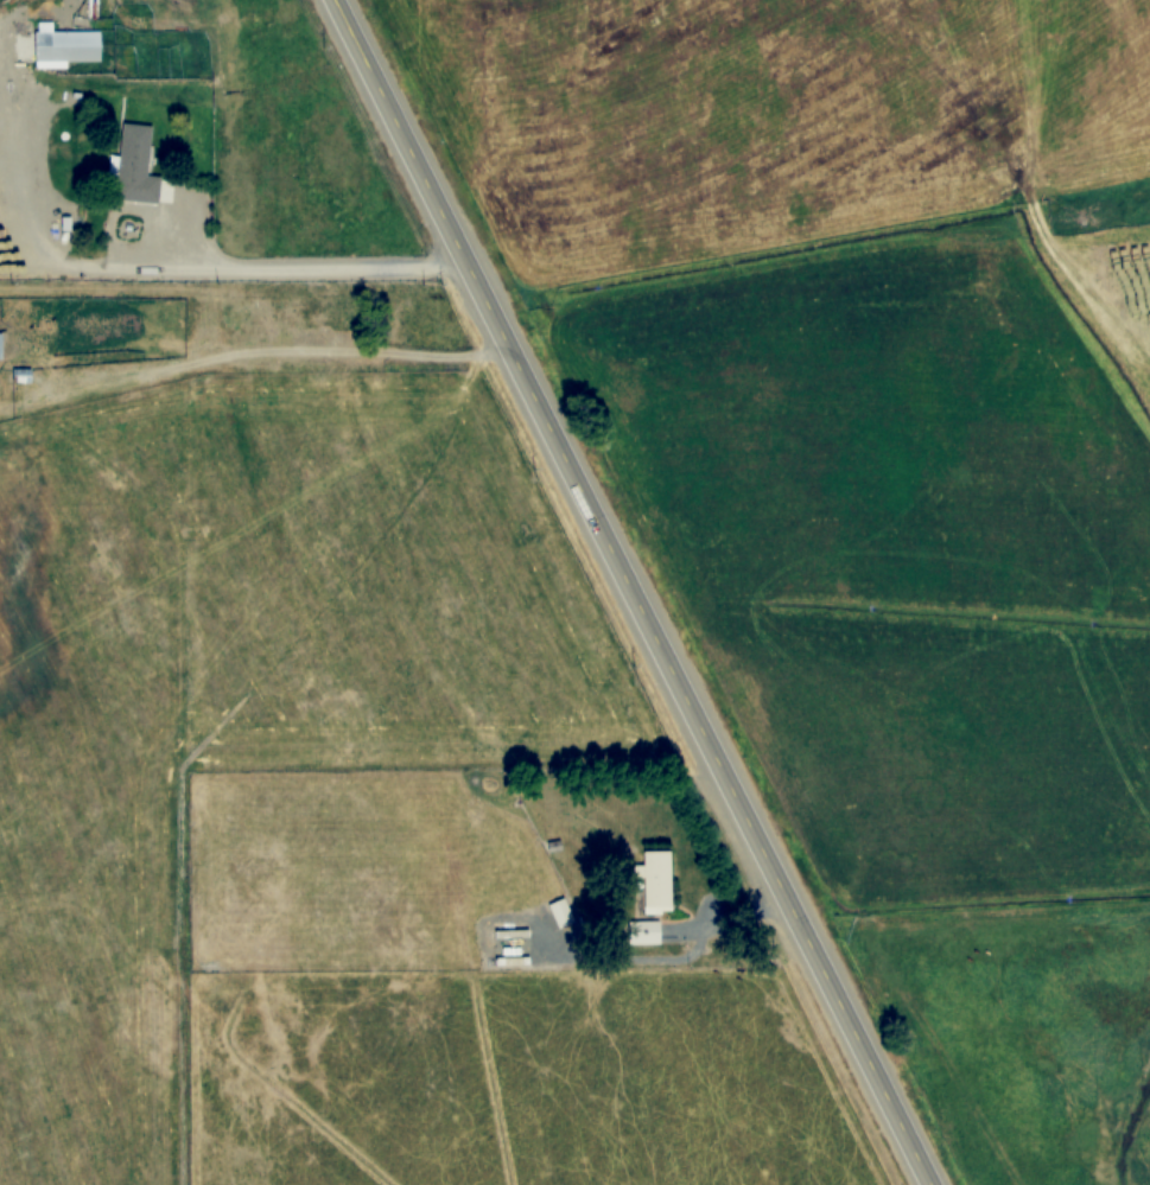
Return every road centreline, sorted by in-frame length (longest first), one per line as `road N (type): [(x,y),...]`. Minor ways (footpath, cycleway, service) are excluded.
road 1 (primary): [(930,1184),(335,0)]

